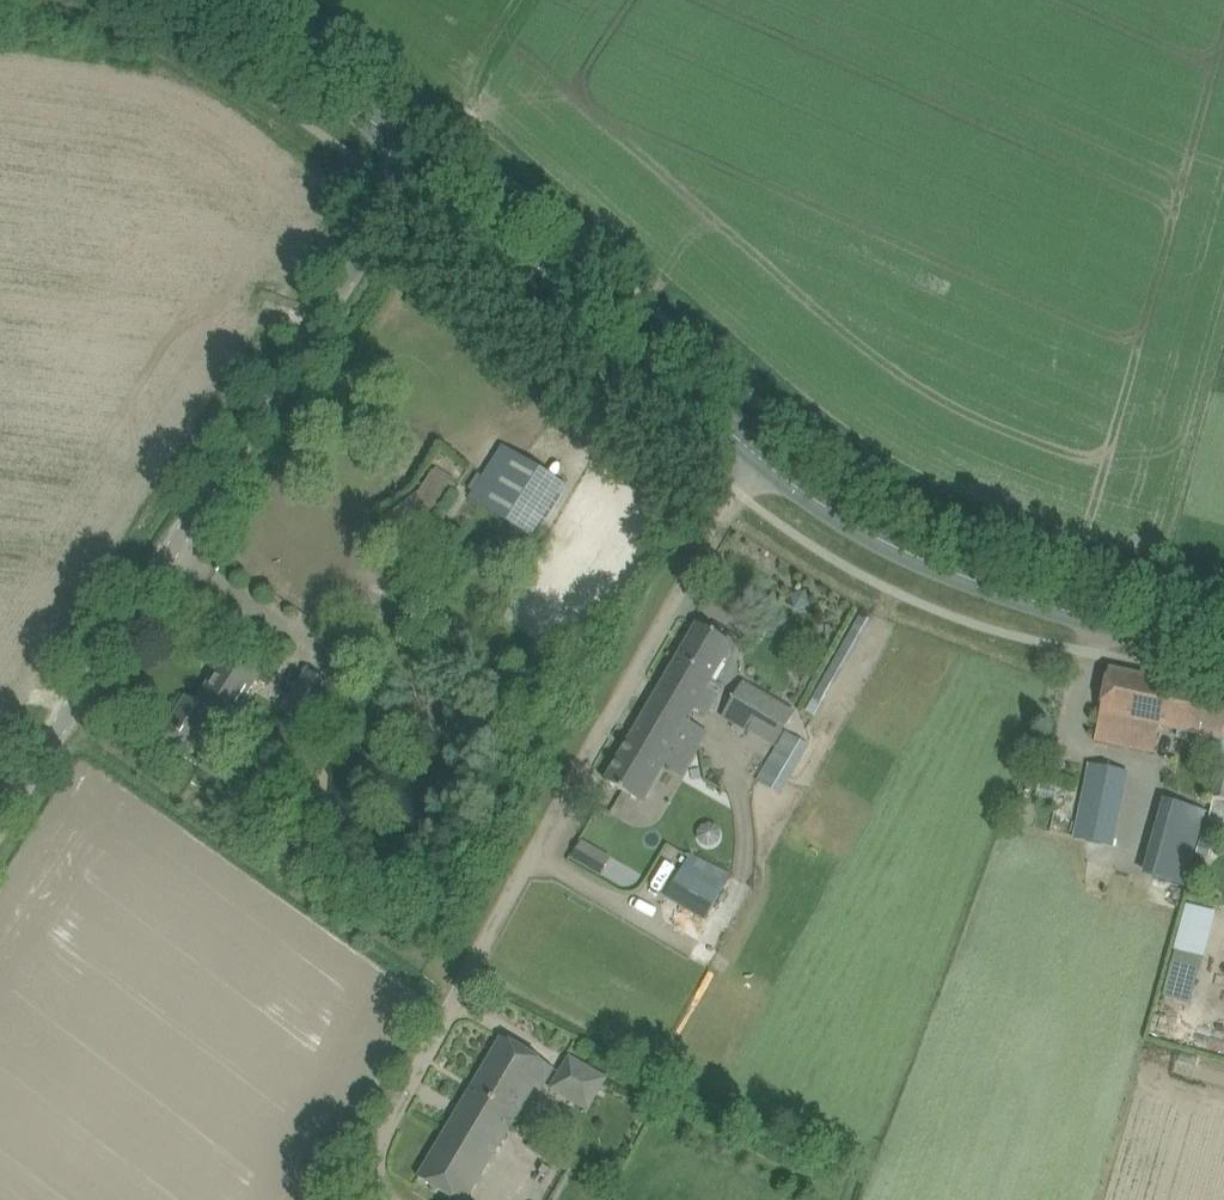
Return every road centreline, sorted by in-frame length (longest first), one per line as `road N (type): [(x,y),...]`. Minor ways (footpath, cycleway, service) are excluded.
road 1 (unclassified): [(0,830),(421,159)]
road 2 (unclassified): [(460,989),(764,452)]
road 3 (tertiary): [(1223,647),(1117,629),(1040,605),(904,547),(764,452)]
road 4 (tertiary): [(764,452),(421,159)]
road 5 (tertiary): [(421,159),(195,0)]
road 6 (track): [(360,1199),(460,989)]

